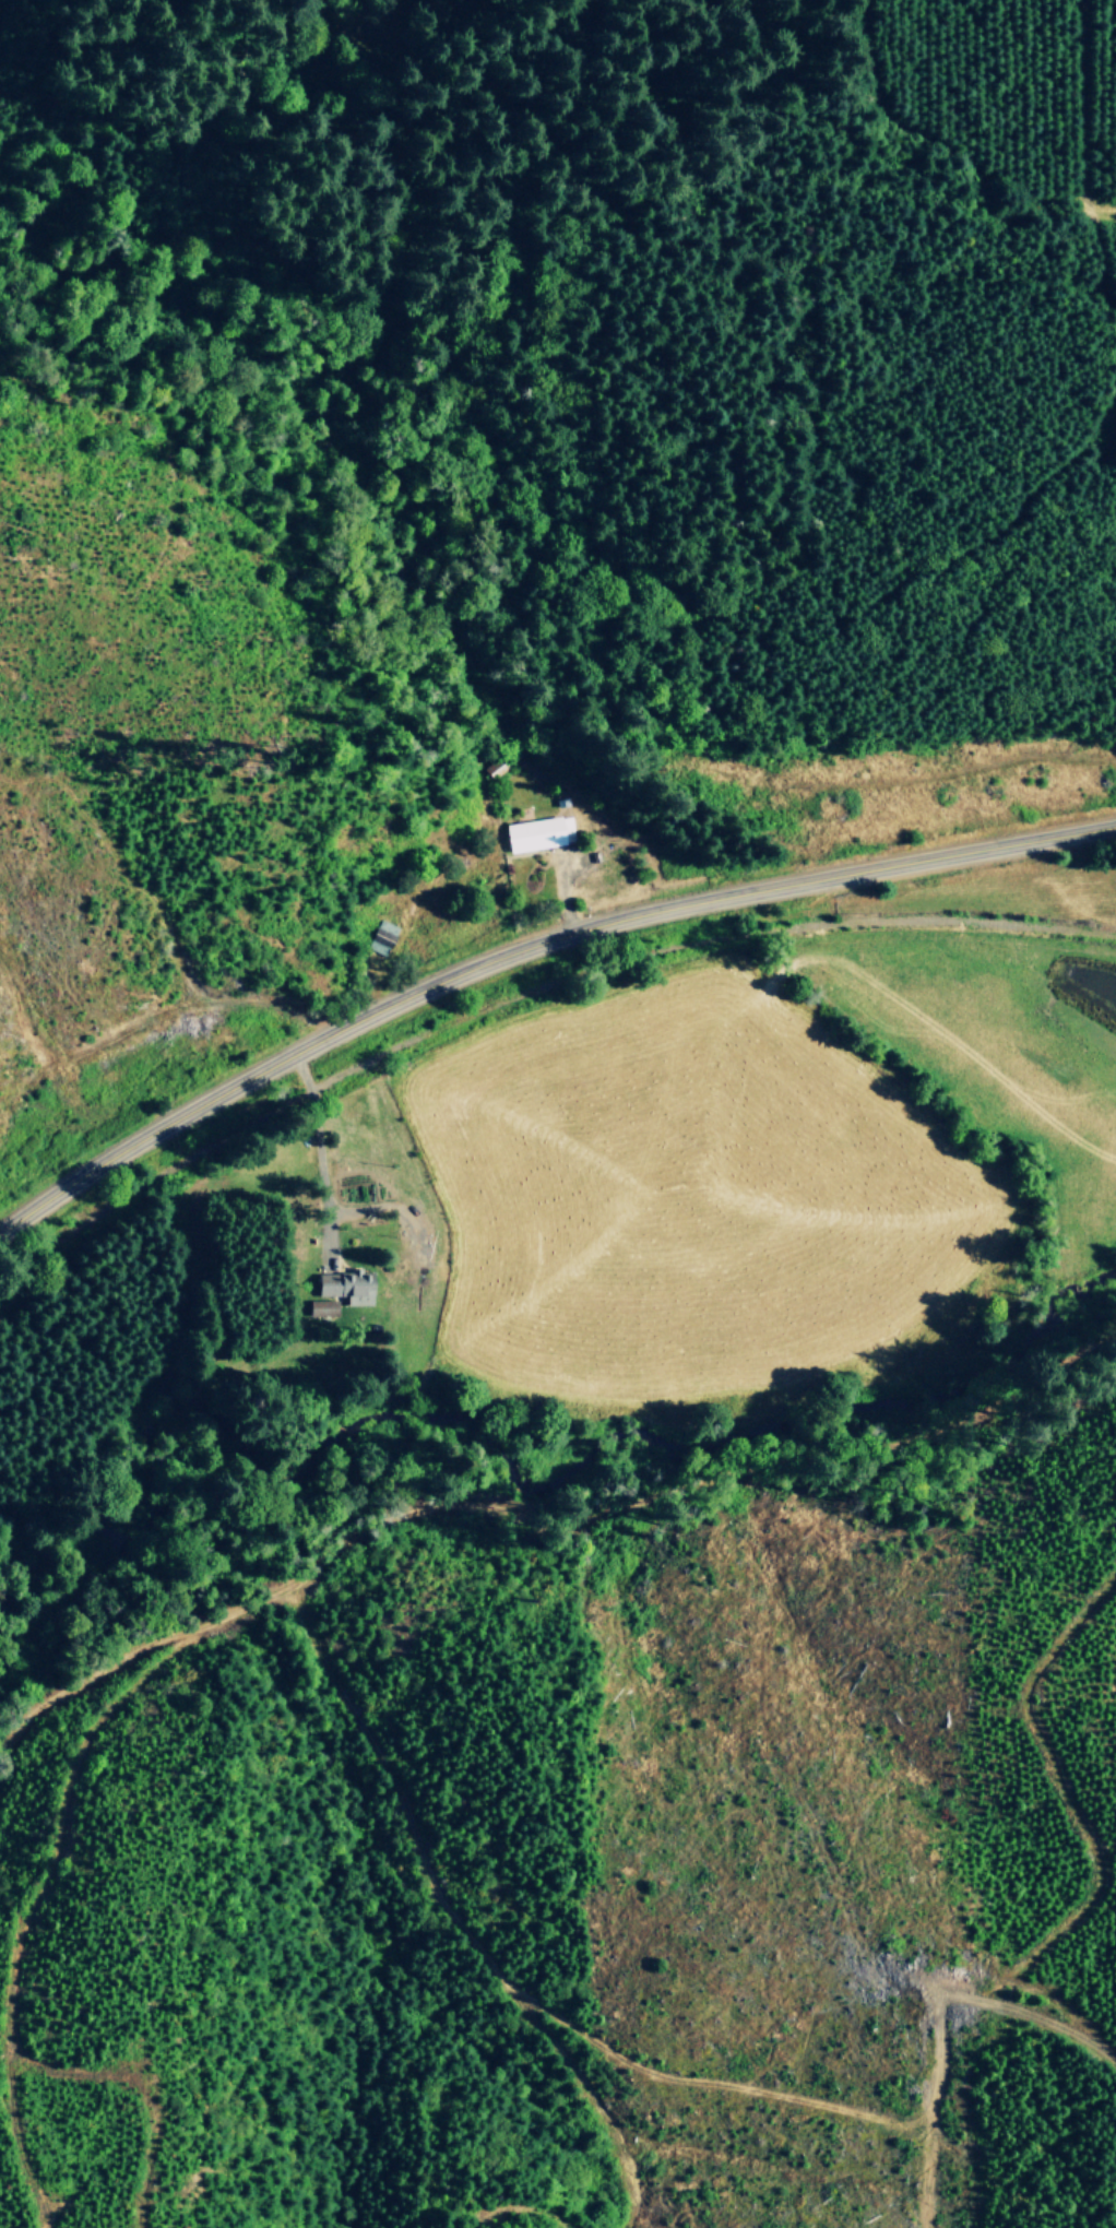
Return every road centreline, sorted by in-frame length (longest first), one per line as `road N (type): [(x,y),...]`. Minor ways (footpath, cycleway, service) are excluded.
road 1 (tertiary): [(0,1231),(67,1177),(179,1112),(513,950),(723,896),(1115,824)]

